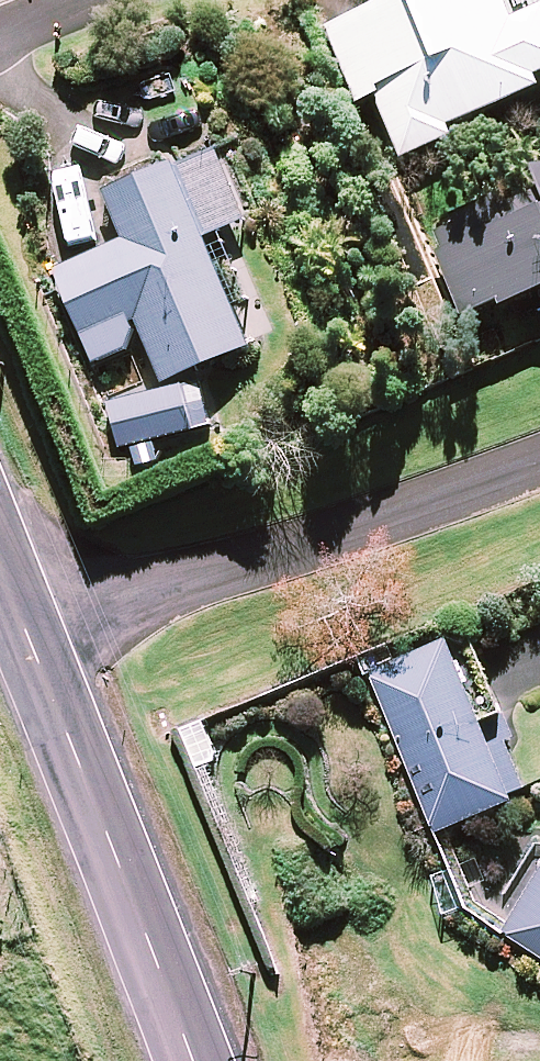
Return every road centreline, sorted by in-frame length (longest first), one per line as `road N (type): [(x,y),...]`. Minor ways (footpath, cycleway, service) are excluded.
road 1 (residential): [(539,452),(28,634)]
road 2 (tertiary): [(28,634),(98,801),(179,1060)]

